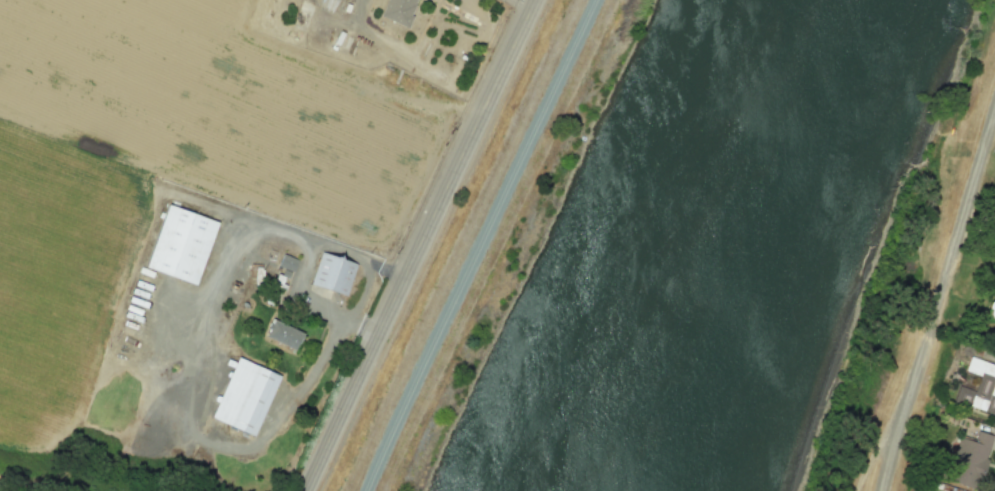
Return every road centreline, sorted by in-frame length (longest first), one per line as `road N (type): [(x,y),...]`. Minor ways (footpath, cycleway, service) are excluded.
road 1 (secondary): [(305,490),(533,0)]

